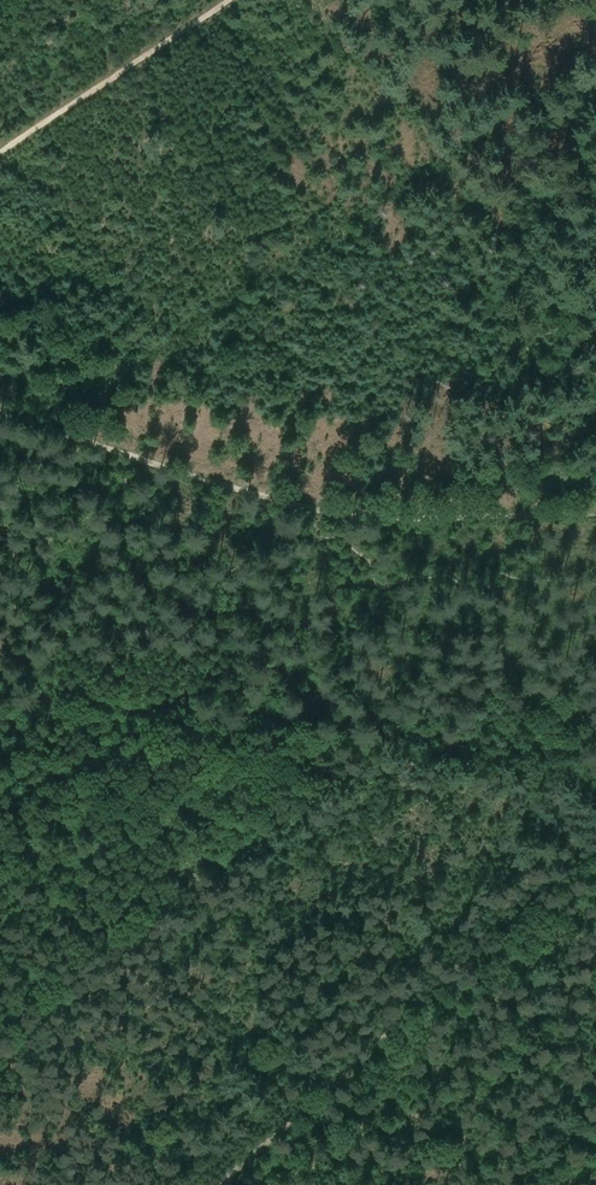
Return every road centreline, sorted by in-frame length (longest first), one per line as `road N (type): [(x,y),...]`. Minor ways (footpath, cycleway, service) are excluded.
road 1 (track): [(0,413),(328,512),(395,521),(595,512)]
road 2 (track): [(595,852),(217,1184)]

